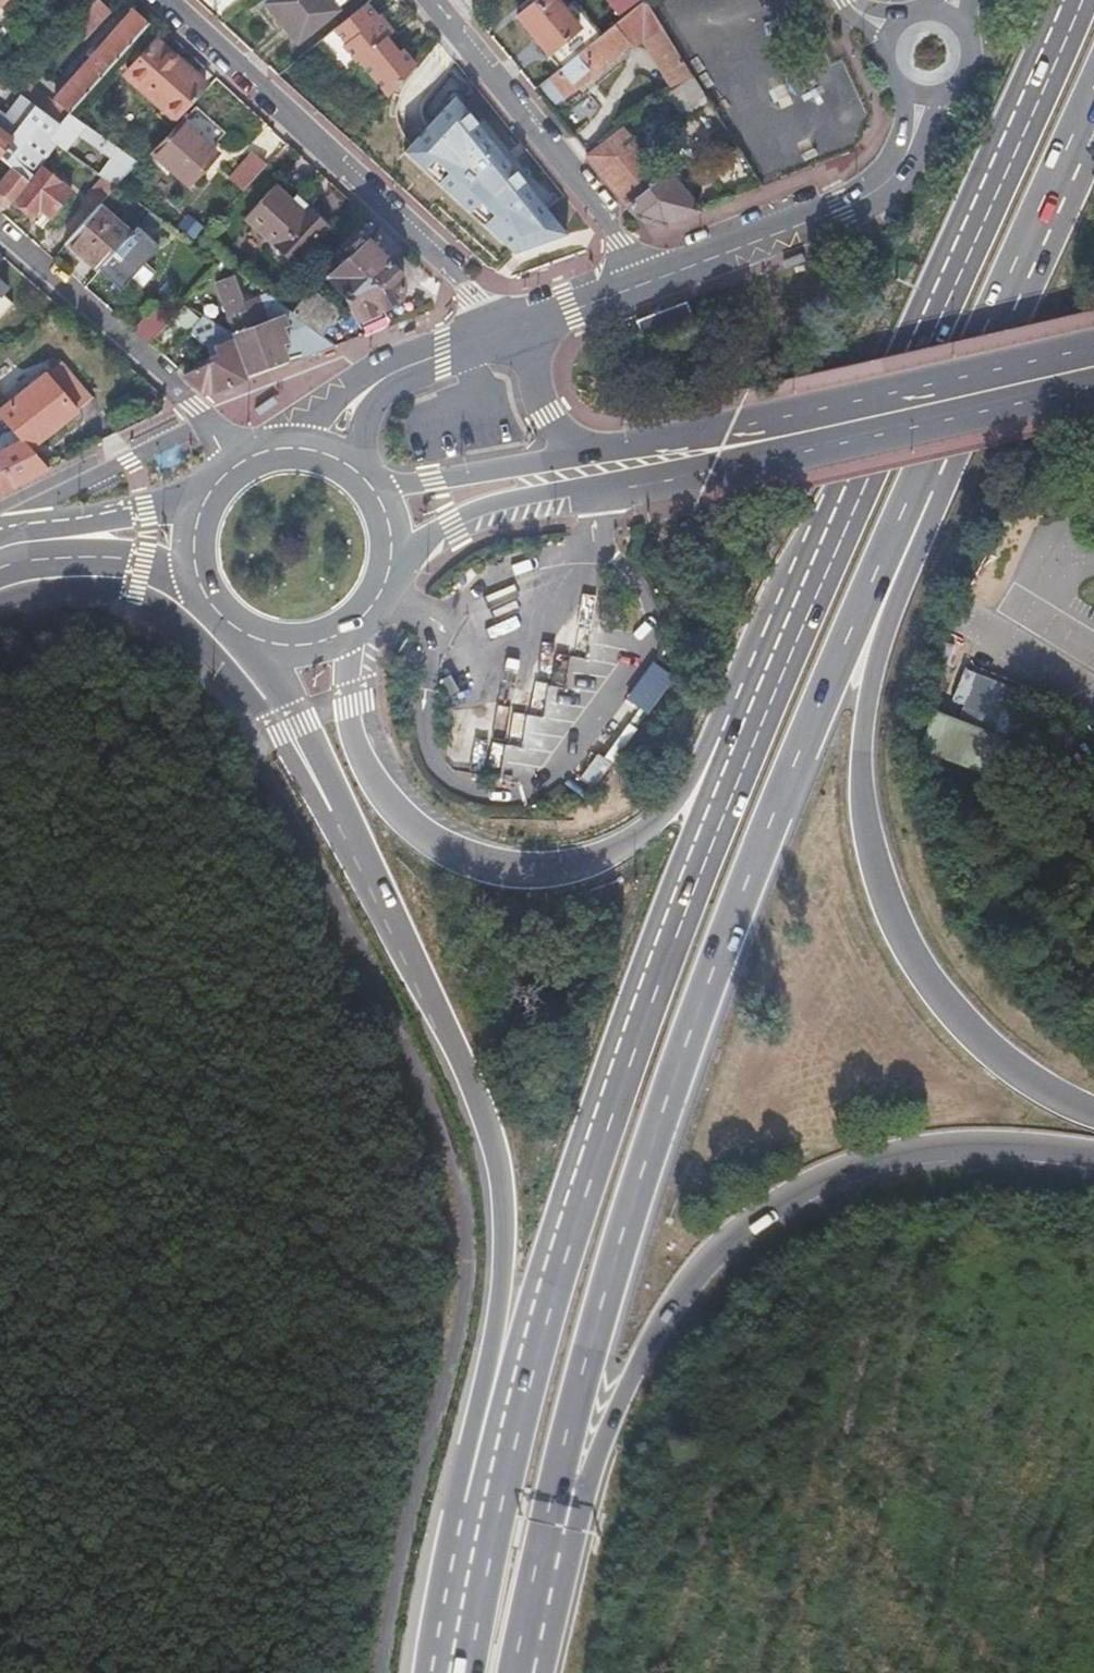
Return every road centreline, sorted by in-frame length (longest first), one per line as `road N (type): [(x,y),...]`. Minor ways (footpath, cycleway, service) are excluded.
road 1 (trunk): [(534,1595),(594,1340),(679,1072),(797,761),(945,441)]
road 2 (trunk): [(774,691),(630,1038),(499,1450),(467,1581)]
road 3 (trunk): [(329,810),(453,1047),(498,1179),(498,1312),(455,1502),(467,1581)]
road 4 (trunk): [(534,1595),(580,1526),(644,1349),(709,1262),(756,1220),(830,1177),(913,1152),(994,1146),(1093,1155)]
road 5 (trunk): [(1093,1115),(1022,1076),(957,1020),(898,926),(869,835),(867,707),(898,599),(944,499),(945,441)]
road 6 (trunk): [(1073,0),(774,691)]
road 7 (trunk): [(774,691),(715,727),(691,777),(627,846),(566,869),(519,871),(432,839),(390,802),(353,738),(341,630)]
road 8 (secondary): [(1093,366),(587,471)]
road 9 (residential): [(506,332),(155,0)]
road 10 (trunk): [(0,608),(30,594),(109,591),(177,616),(246,690),(329,810)]
road 11 (trunk): [(945,441),(1093,107)]
road 12 (residential): [(419,0),(619,242),(639,282)]
road 13 (residential): [(0,239),(194,409),(236,468)]
road 14 (residential): [(913,146),(869,196),(639,282)]
road 15 (secondary): [(386,573),(487,510),(587,471)]
road 16 (secondary): [(587,471),(371,488)]
road 17 (secondary): [(207,502),(25,533),(0,548)]
road 18 (secondary): [(0,548),(144,564),(204,585)]
road 19 (trunk): [(262,638),(304,723),(329,810)]
road 20 (residential): [(587,471),(548,416),(506,332)]
road 21 (residential): [(506,332),(372,382)]
road 22 (residential): [(639,282),(506,332)]

